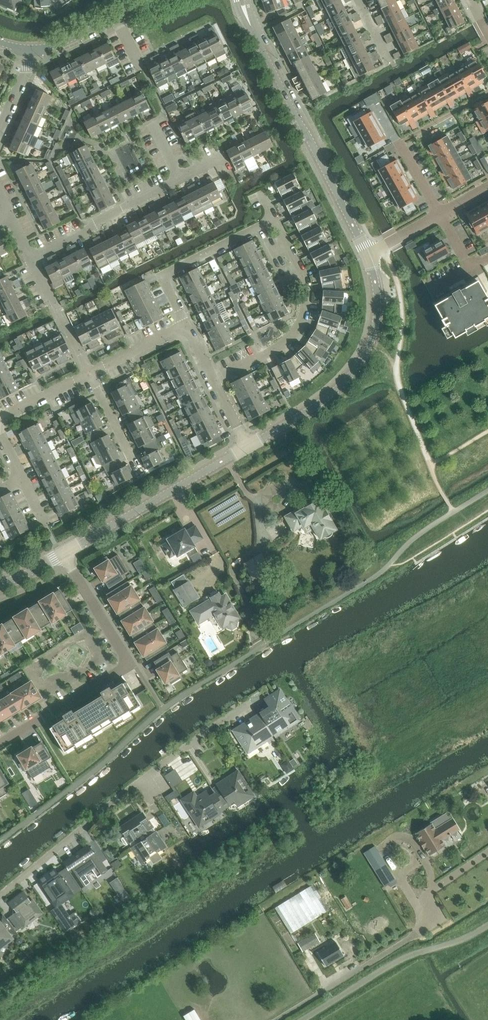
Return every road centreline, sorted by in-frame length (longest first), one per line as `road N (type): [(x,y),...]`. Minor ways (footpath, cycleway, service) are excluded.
road 1 (residential): [(0,894),(256,700)]
road 2 (tertiary): [(367,254),(242,0)]
road 3 (residential): [(0,744),(130,665),(63,554)]
road 4 (tertiary): [(249,446),(313,409),(355,368),(377,309),(367,254)]
road 5 (residential): [(213,380),(290,337),(303,320),(305,279),(274,219)]
road 6 (tertiary): [(63,554),(249,446)]
road 7 (residential): [(185,326),(160,275),(274,219)]
road 8 (residential): [(31,258),(181,180)]
road 9 (residential): [(154,0),(57,45),(28,50)]

